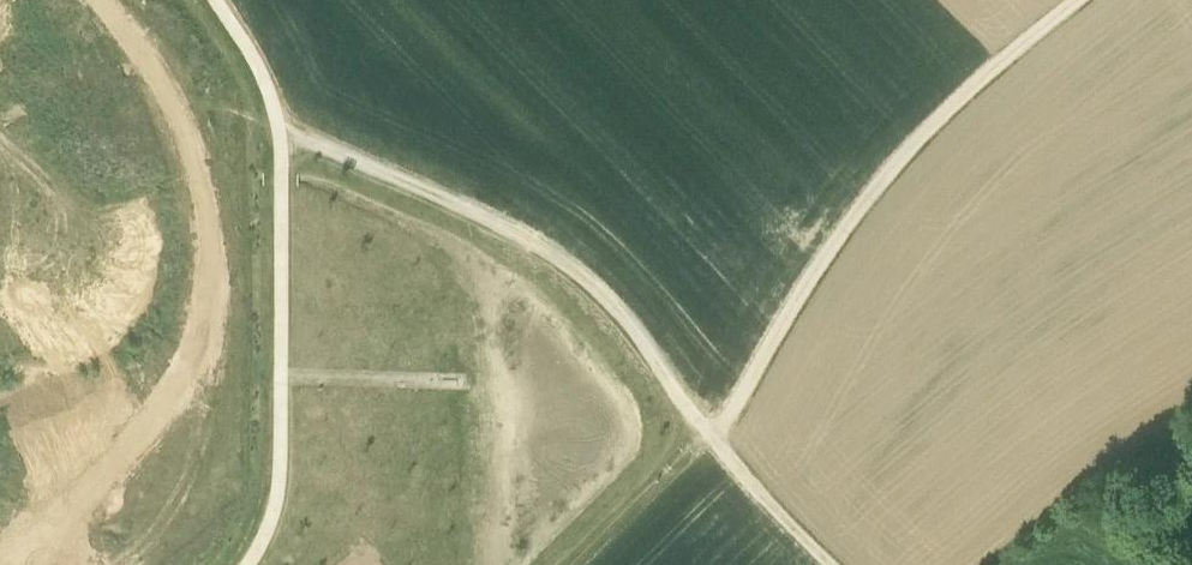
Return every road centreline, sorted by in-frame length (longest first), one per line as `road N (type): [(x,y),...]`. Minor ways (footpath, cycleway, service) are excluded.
road 1 (track): [(93,0),(192,131),(209,246),(206,338),(165,409),(34,558)]
road 2 (track): [(1080,0),(973,84),(836,243),(712,439)]
road 3 (track): [(275,115),(561,256),(712,439)]
road 4 (track): [(577,564),(712,439)]
road 5 (track): [(712,439),(831,564)]

